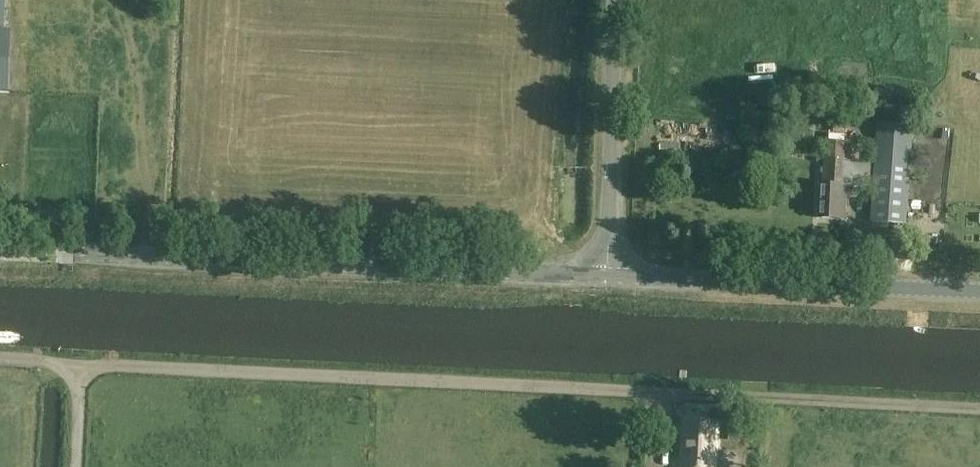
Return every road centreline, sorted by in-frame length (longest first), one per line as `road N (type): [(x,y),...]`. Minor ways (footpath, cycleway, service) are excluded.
road 1 (track): [(979,408),(80,364)]
road 2 (tertiary): [(605,276),(0,252)]
road 3 (tertiary): [(605,276),(979,292)]
road 4 (unclassified): [(605,276),(616,0)]
road 5 (track): [(75,466),(80,364),(0,357)]

